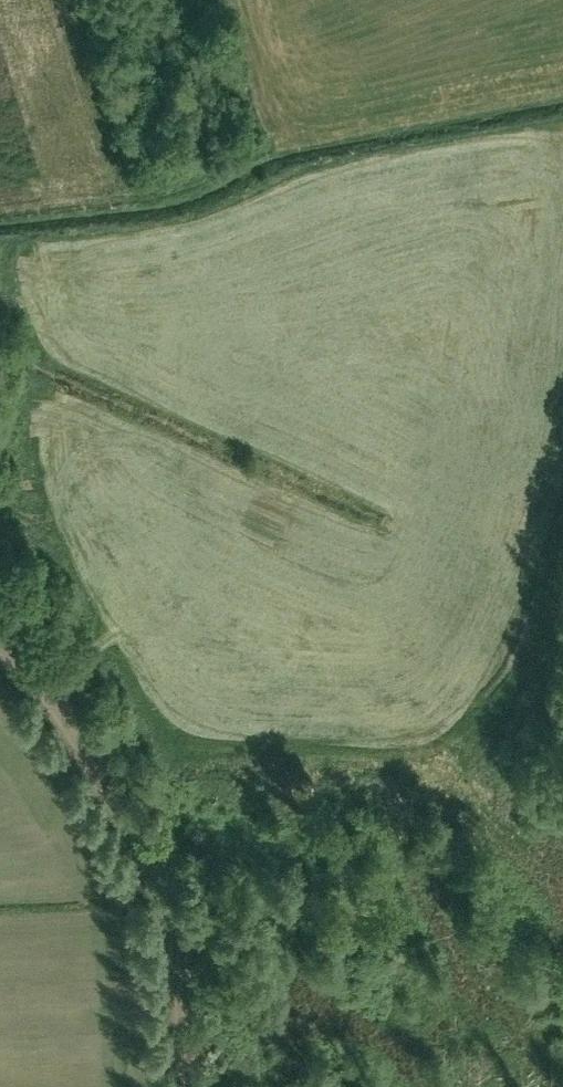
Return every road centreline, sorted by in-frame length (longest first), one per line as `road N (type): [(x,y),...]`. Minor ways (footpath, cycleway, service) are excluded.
road 1 (track): [(0,634),(147,830),(166,871),(191,1086)]

